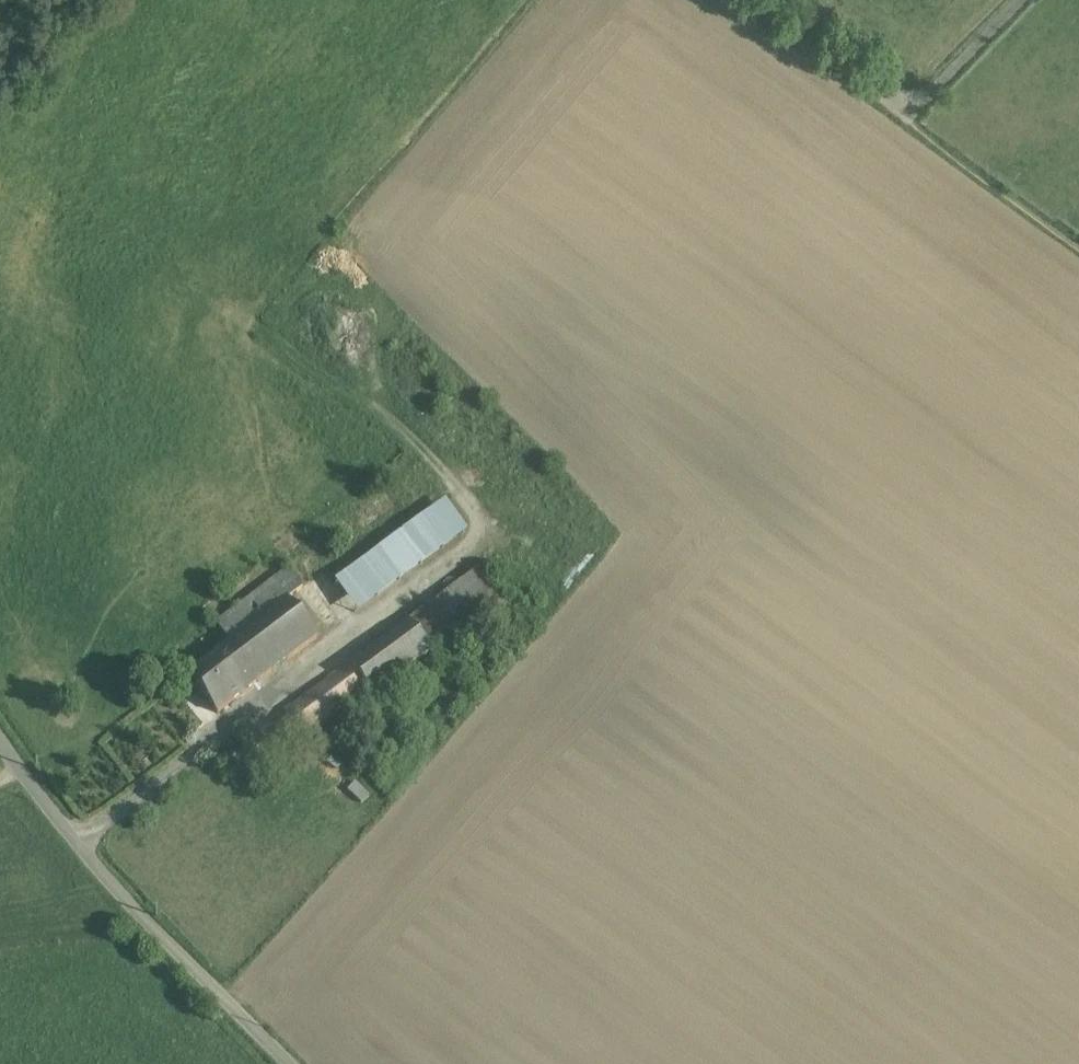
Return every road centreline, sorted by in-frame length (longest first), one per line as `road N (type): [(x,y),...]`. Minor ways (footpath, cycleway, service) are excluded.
road 1 (unclassified): [(291,1063),(90,861),(0,748)]
road 2 (unclassified): [(1031,0),(907,122)]

